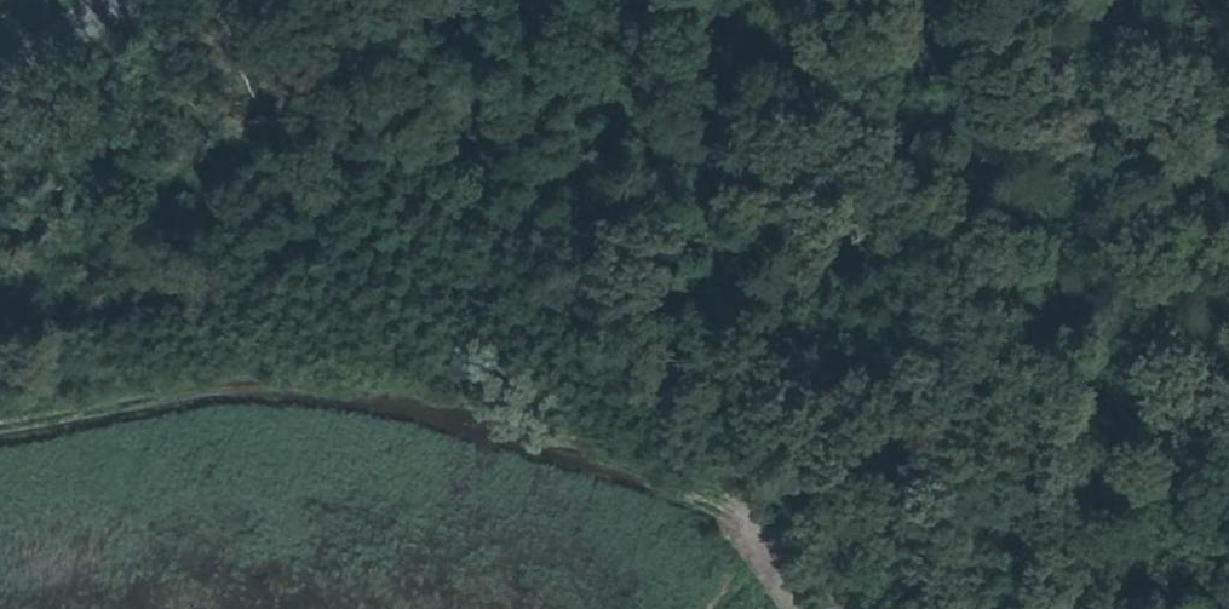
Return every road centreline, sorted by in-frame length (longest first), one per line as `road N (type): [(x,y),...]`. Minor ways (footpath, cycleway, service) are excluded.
road 1 (track): [(0,232),(102,205),(348,0)]
road 2 (track): [(946,0),(1137,231),(1228,296)]
road 3 (secondary): [(0,82),(102,0)]

